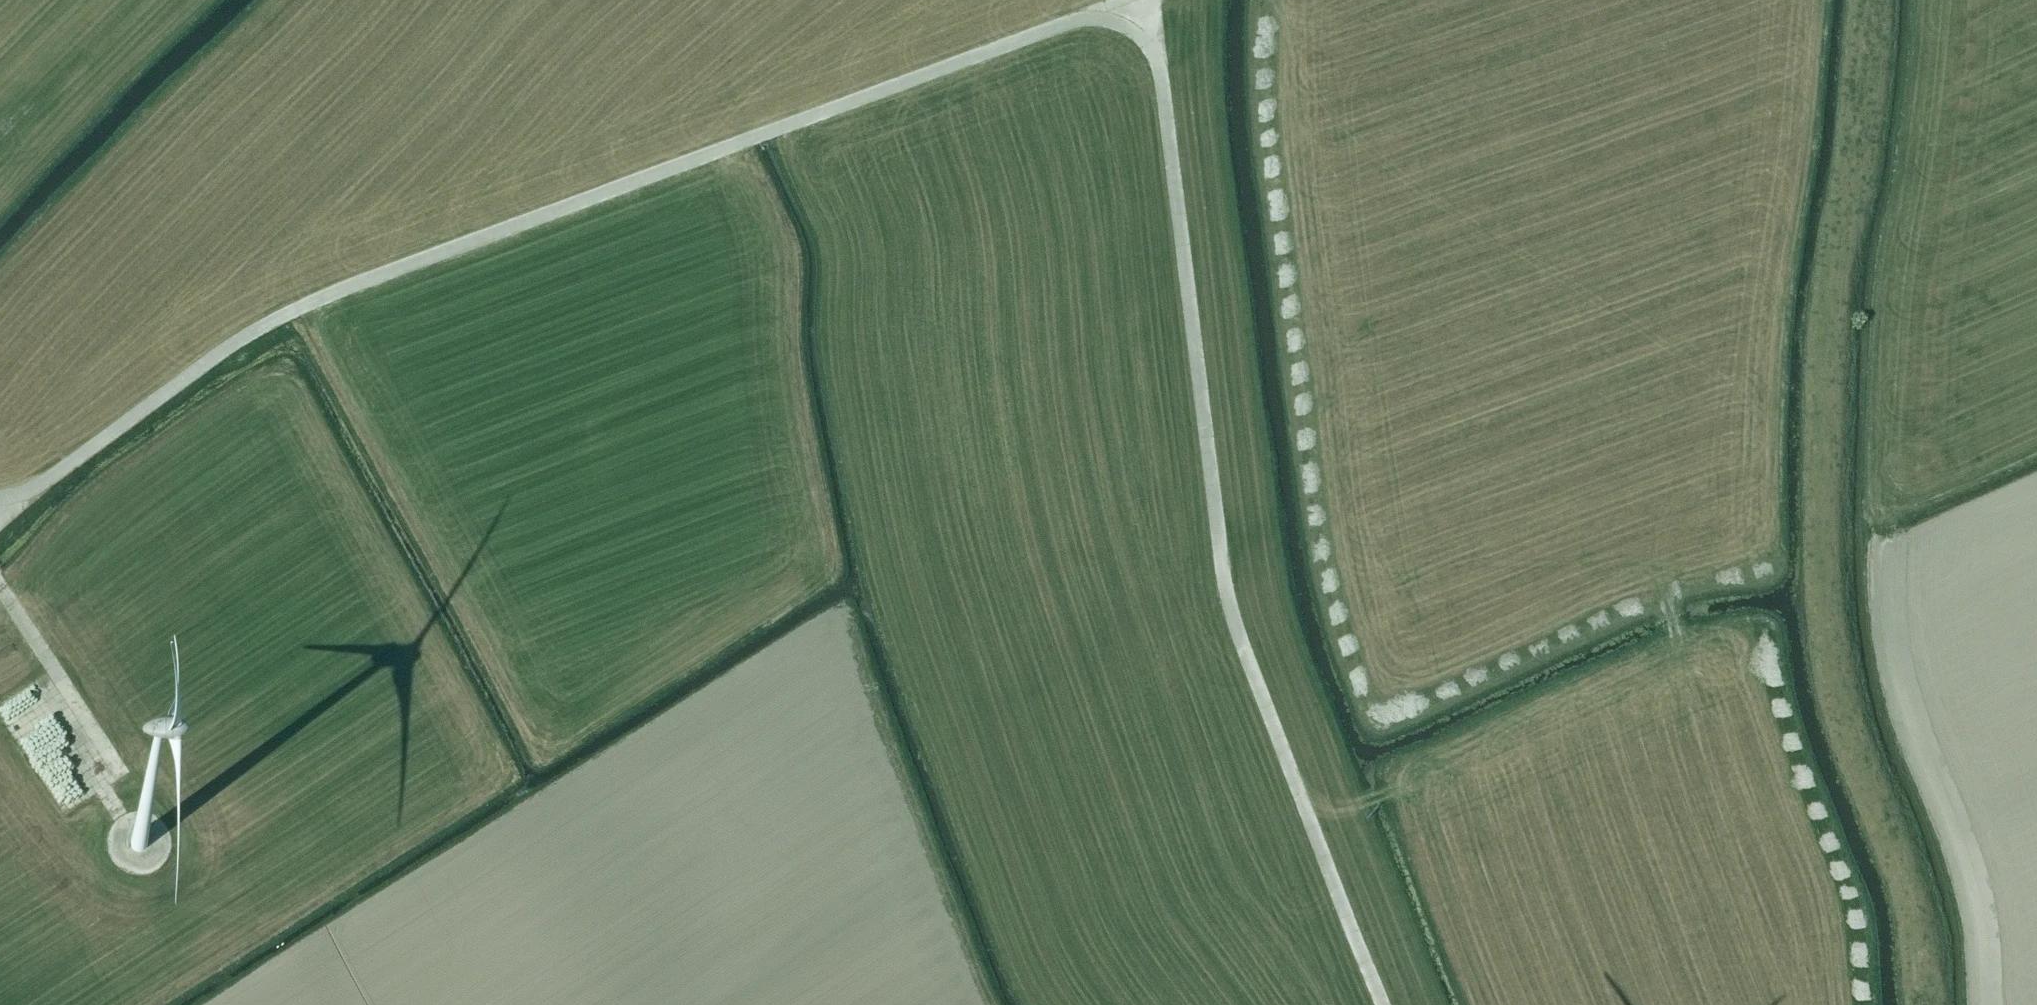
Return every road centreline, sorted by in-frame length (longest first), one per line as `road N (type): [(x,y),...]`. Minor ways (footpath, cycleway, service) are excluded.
road 1 (track): [(1872,0),(1832,315),(1827,576),(1833,657),(1857,746),(1915,890),(1924,1004)]
road 2 (track): [(988,1004),(928,856)]

